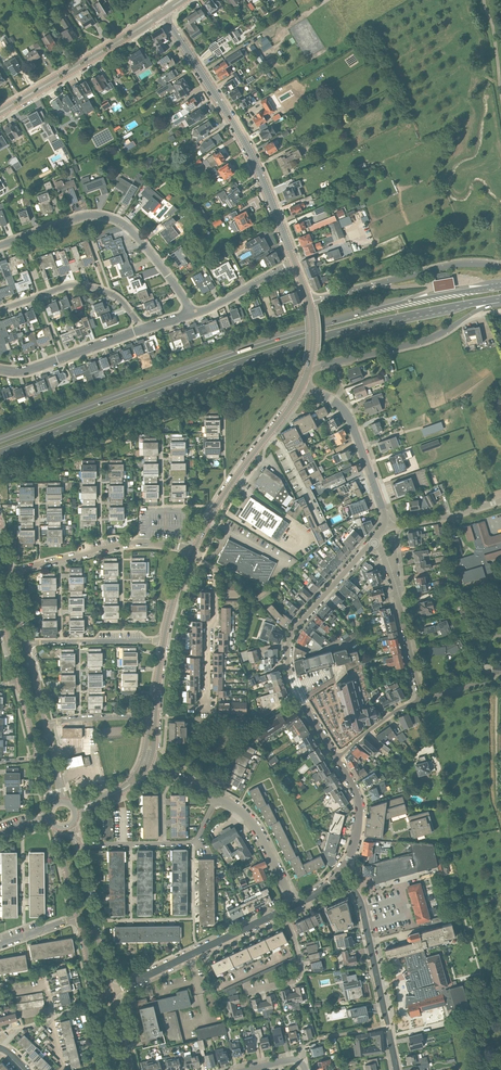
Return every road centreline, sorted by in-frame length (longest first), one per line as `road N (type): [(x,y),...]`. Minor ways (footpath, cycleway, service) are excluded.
road 1 (primary): [(500,287),(296,333),(0,441)]
road 2 (primary): [(0,454),(297,345),(499,299)]
road 3 (residential): [(294,262),(247,148),(163,14)]
road 4 (residential): [(336,758),(294,685),(289,642),(373,542)]
road 5 (residential): [(194,314),(141,240),(111,218),(82,216),(0,244)]
road 6 (residential): [(397,1069),(363,909),(339,874)]
road 7 (residential): [(193,551),(302,386)]
road 8 (primary): [(500,266),(456,264),(308,302)]
road 9 (residential): [(111,994),(283,909)]
road 10 (tertiary): [(0,112),(163,14)]
road 11 (residential): [(385,527),(350,418),(302,386)]
road 12 (primary): [(309,364),(416,344),(469,316)]
road 13 (residential): [(421,700),(400,609),(373,542)]
road 14 (residential): [(143,329),(110,292),(82,285),(0,310)]
road 15 (tertiary): [(111,994),(75,848)]
road 16 (residential): [(0,369),(42,365),(143,329)]
road 17 (residential): [(8,573),(148,543)]
road 18 (residential): [(25,643),(163,641)]
road 19 (residential): [(294,905),(253,822),(217,798)]
road 20 (residential): [(339,874),(360,816),(336,758)]
road 21 (residential): [(216,595),(208,719)]
road 22 (residential): [(247,992),(300,972),(283,909)]

